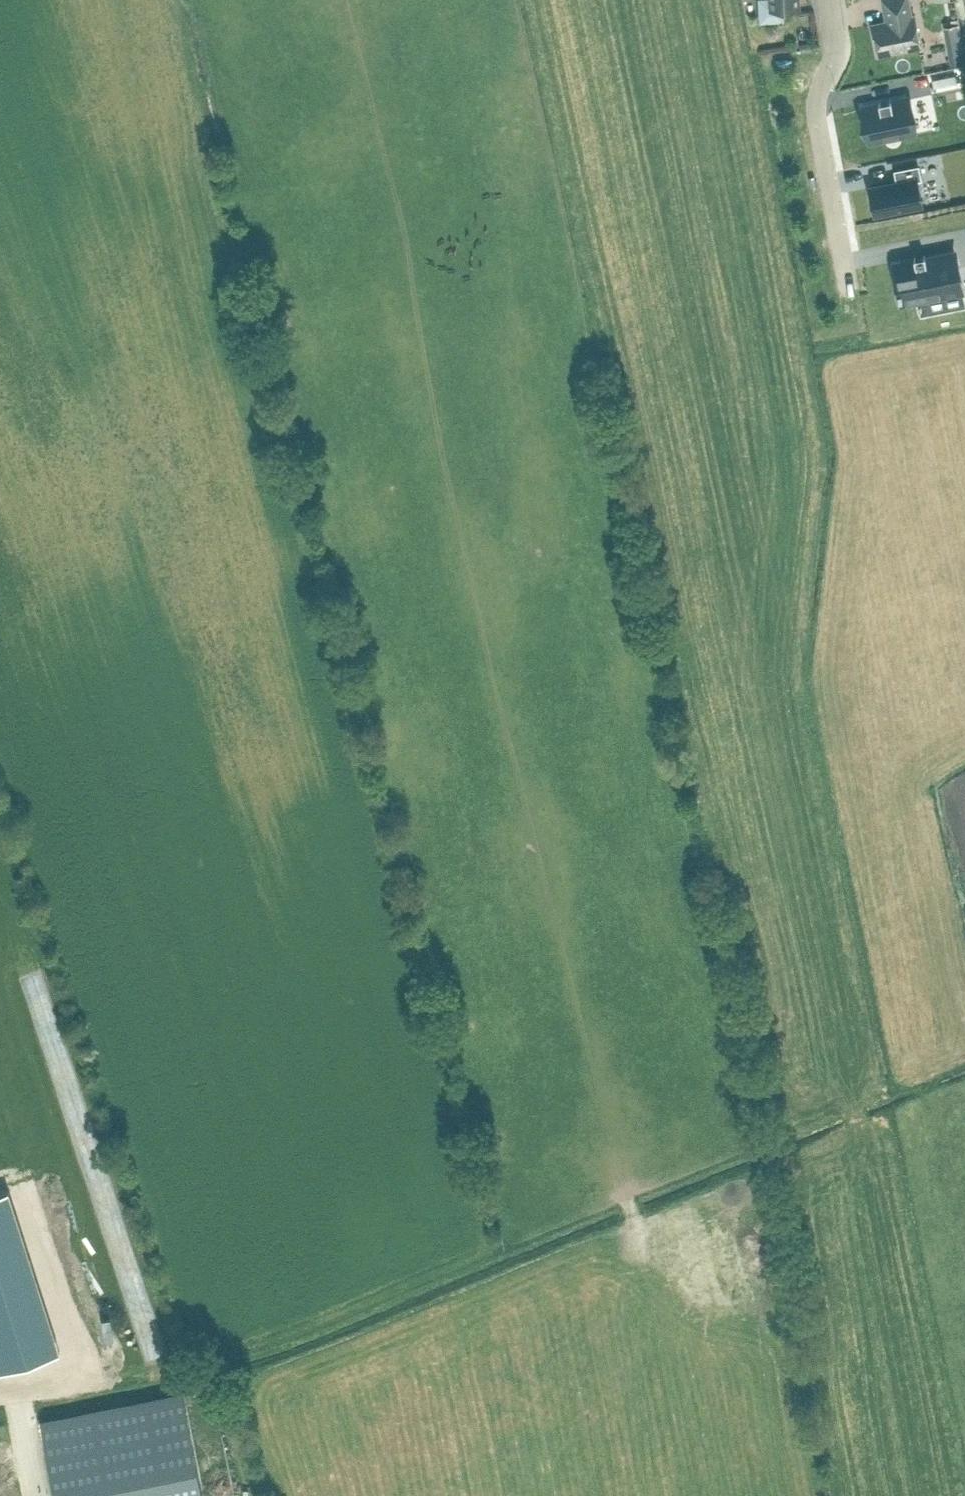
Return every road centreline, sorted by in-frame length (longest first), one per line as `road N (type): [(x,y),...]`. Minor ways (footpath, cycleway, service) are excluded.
road 1 (residential): [(848,288),(815,112),(834,53),(828,0)]

